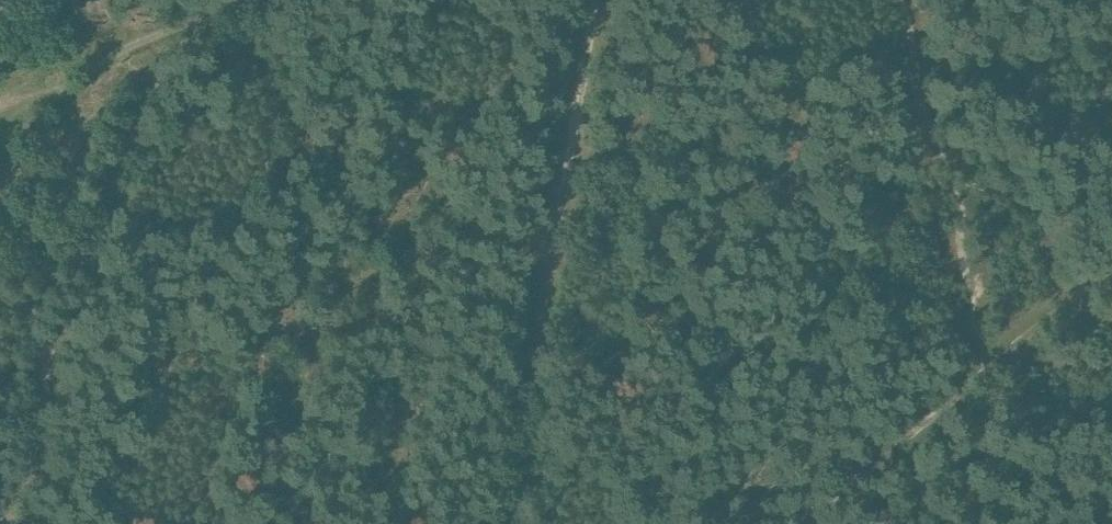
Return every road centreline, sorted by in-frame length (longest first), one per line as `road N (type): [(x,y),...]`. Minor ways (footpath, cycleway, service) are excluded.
road 1 (track): [(490,523),(572,0)]
road 2 (track): [(1111,254),(791,512),(761,523)]
road 3 (track): [(133,40),(125,88),(0,411)]
road 4 (track): [(900,0),(977,359)]
road 5 (track): [(235,0),(0,92)]

